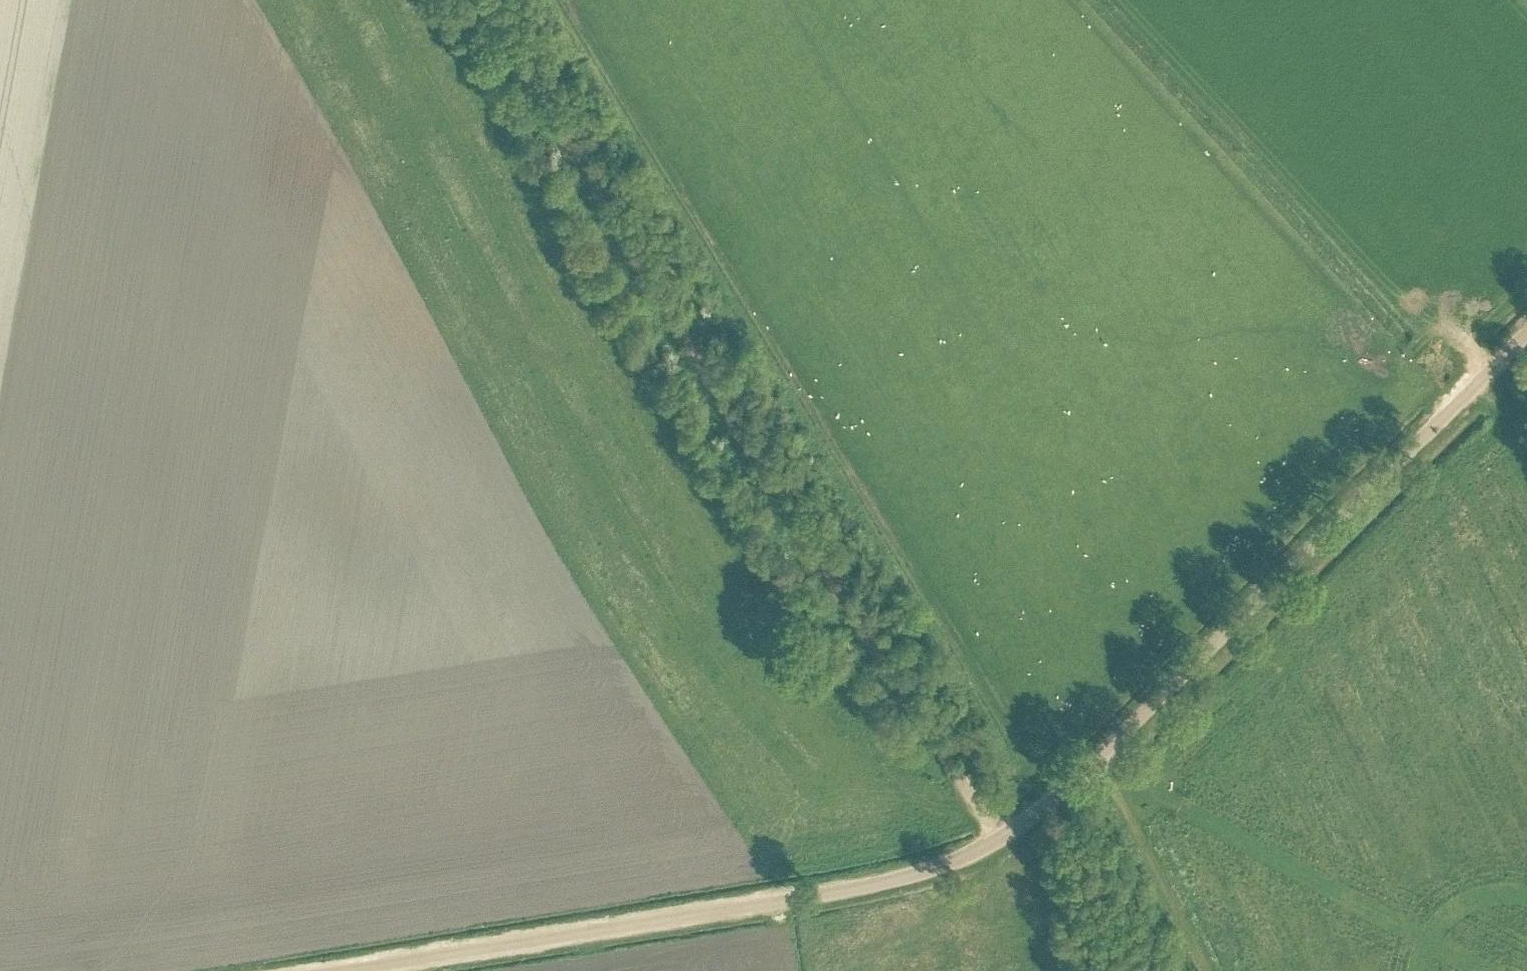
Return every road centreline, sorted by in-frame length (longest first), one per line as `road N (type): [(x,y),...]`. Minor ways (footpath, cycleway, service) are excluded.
road 1 (tertiary): [(315,970),(858,884),(962,856),(1093,762),(1526,331)]
road 2 (track): [(1001,834),(861,630),(486,0)]

